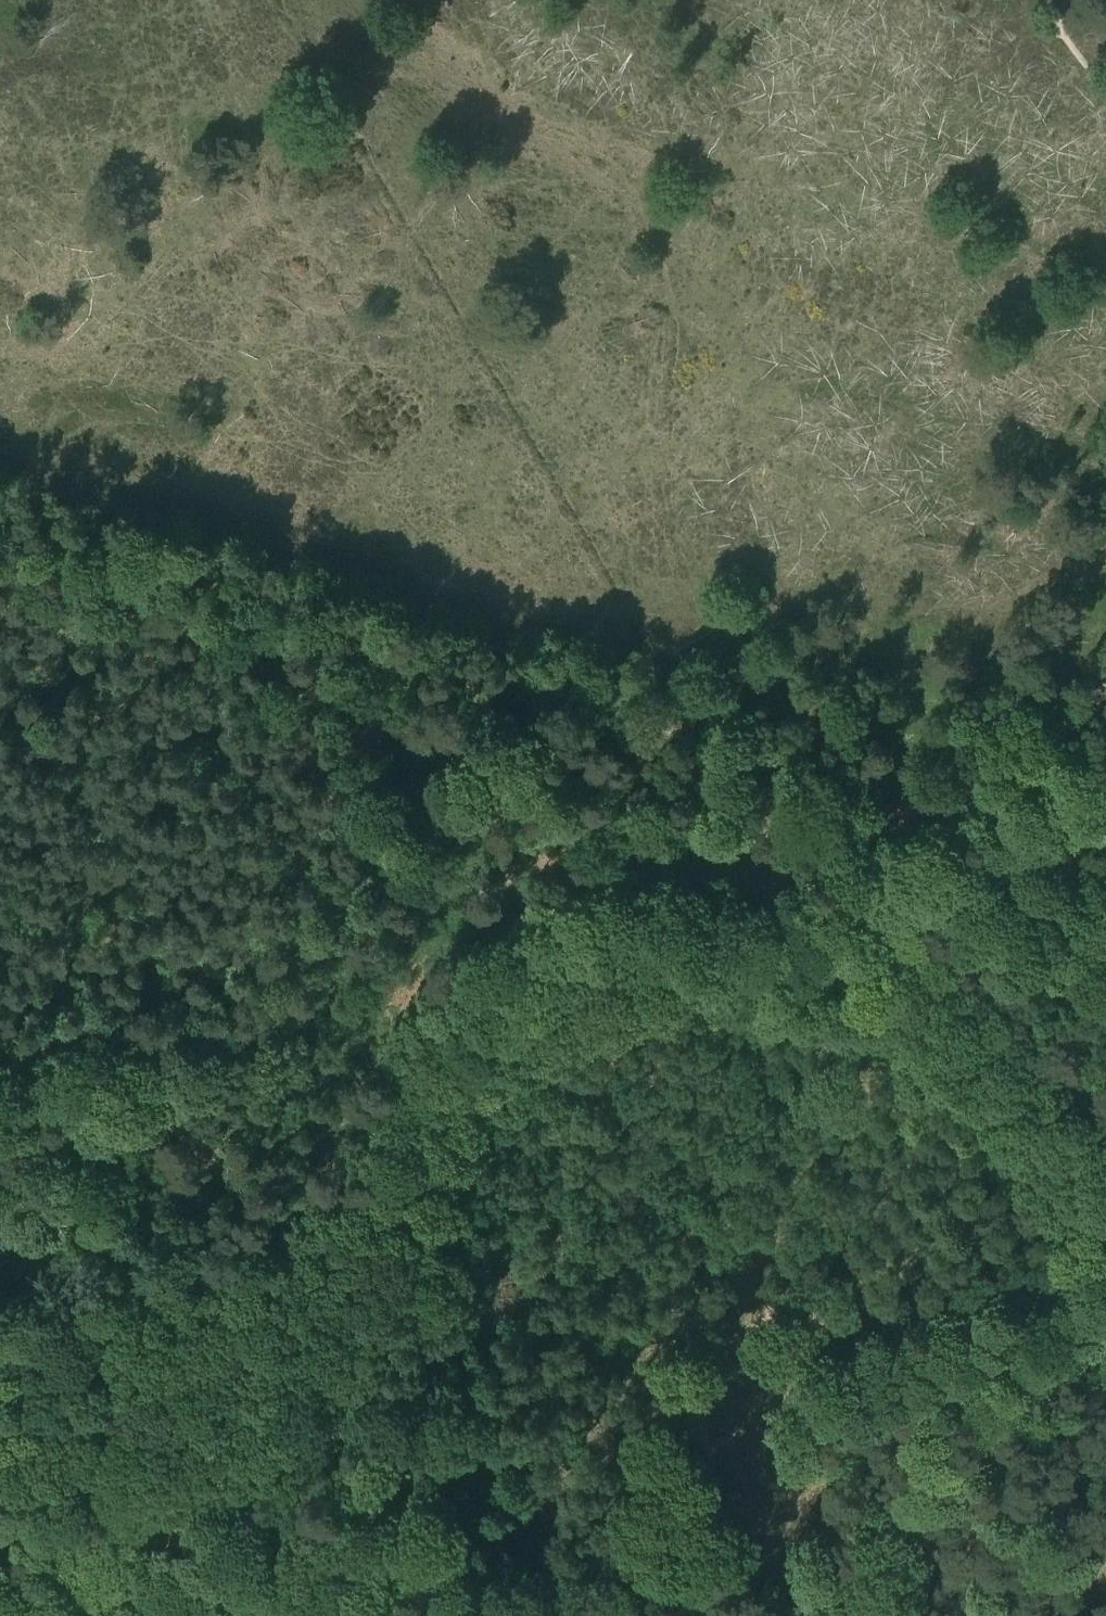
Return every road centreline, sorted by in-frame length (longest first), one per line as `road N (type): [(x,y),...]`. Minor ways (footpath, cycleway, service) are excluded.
road 1 (track): [(872,908),(787,957),(703,928),(652,921),(587,934),(503,972),(440,1011),(409,1052),(375,1184)]
road 2 (track): [(375,1184),(0,1393)]

